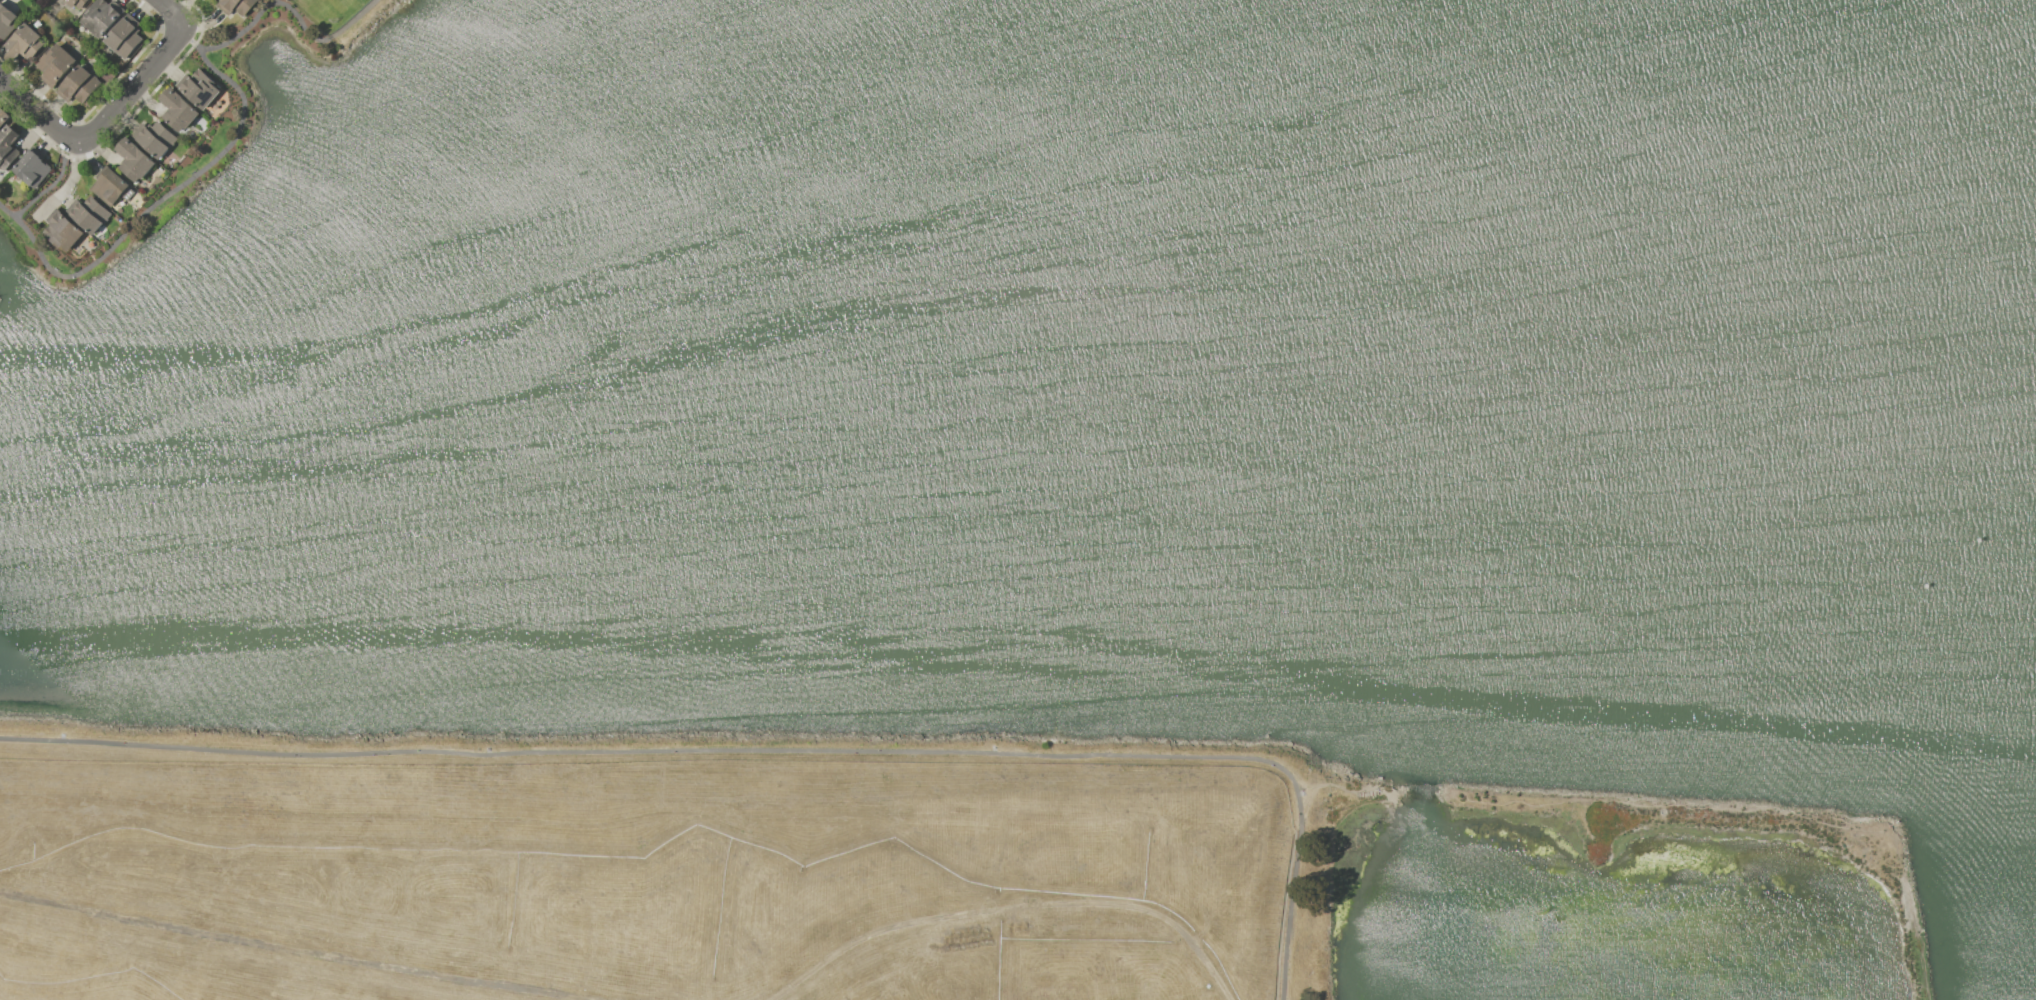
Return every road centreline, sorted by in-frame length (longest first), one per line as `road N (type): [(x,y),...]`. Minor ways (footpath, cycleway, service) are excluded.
road 1 (residential): [(162,0),(179,36),(88,137),(59,131),(0,77)]

